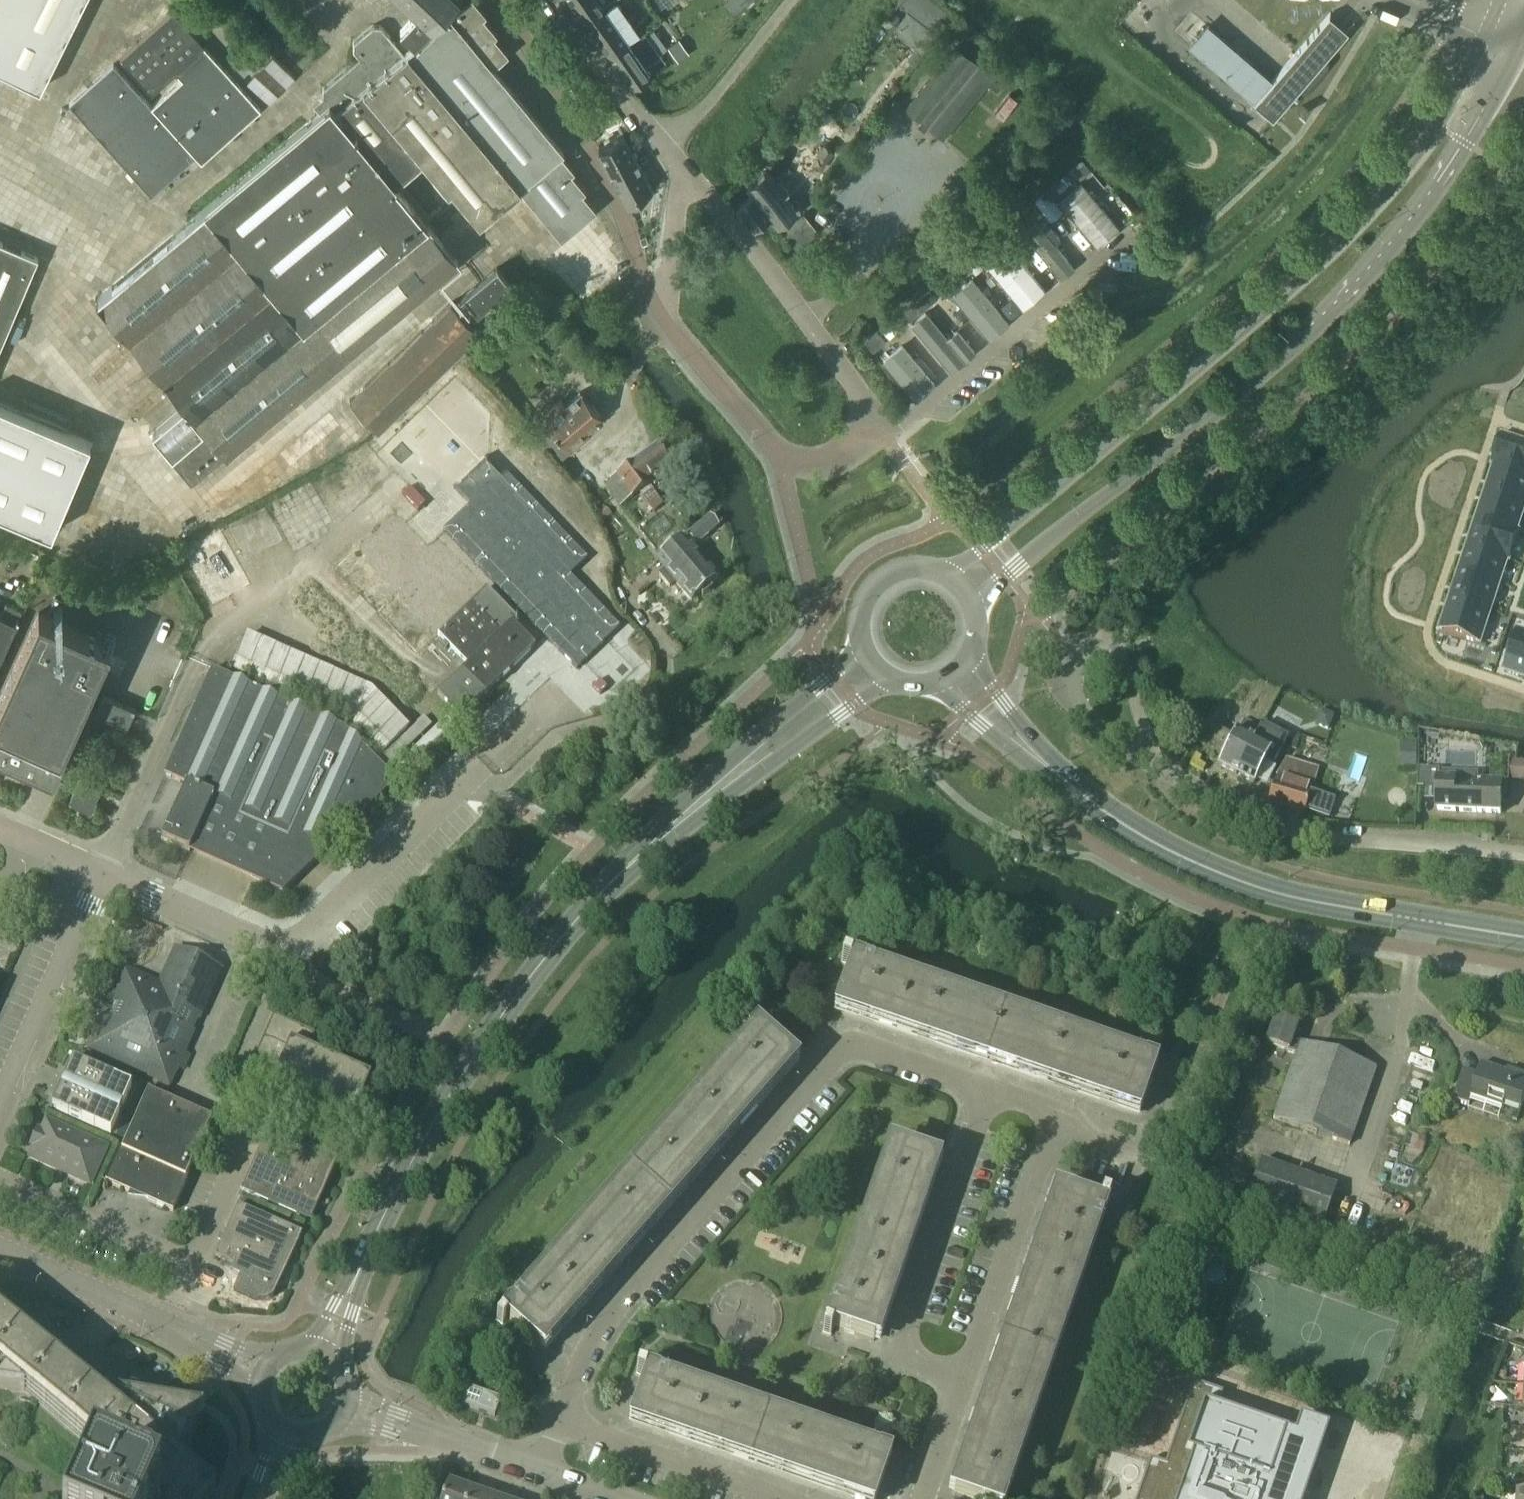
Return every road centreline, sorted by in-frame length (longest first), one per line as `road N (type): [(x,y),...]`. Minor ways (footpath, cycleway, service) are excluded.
road 1 (tertiary): [(974,605),(1247,391),(1342,302),(1419,214),(1518,51)]
road 2 (tertiary): [(1488,38),(1370,213),(1091,462),(946,573)]
road 3 (residential): [(556,1422),(593,1338),(850,1051),(986,1096)]
road 4 (residential): [(102,876),(291,959),(562,684)]
road 5 (tertiary): [(324,1350),(400,1183),(466,1069),(612,881)]
road 6 (tertiary): [(1523,937),(1340,906),(1219,873),(1133,830),(1060,776)]
road 7 (residential): [(1154,765),(1318,838),(1523,853)]
road 8 (tertiary): [(861,645),(631,854),(612,881)]
road 9 (tertiary): [(612,881),(889,678)]
road 10 (residential): [(502,0),(623,213),(658,304)]
road 11 (residential): [(986,1096),(900,1350),(969,1373)]
road 12 (residential): [(883,431),(784,289),(682,168)]
road 13 (residential): [(883,431),(1136,226)]
road 14 (residential): [(658,304),(779,455),(830,454),(883,431)]
road 15 (unclassified): [(263,1372),(0,1253)]
road 16 (residential): [(969,1373),(1055,1118)]
road 17 (residential): [(0,1103),(102,876)]
road 18 (residential): [(556,1422),(787,1498)]
road 19 (residential): [(102,876),(196,668)]
road 20 (residential): [(682,168),(552,0)]
road 21 (residential): [(1055,1118),(1137,1145),(1159,1136),(1191,1051)]
road 22 (residential): [(537,1473),(348,1406)]
road 23 (residential): [(0,1298),(83,1357),(157,1389)]
road 24 (residential): [(1154,765),(1117,650),(1091,641),(1069,655)]
road 25 (tertiary): [(938,682),(1017,758),(1060,776)]
road 26 (residential): [(1069,655),(1063,680),(1072,703),(1154,765)]
road 27 (tertiary): [(1060,776),(970,655)]
road 28 (tertiary): [(946,573),(906,567),(879,581),(862,605),(861,645)]
road 29 (residential): [(658,304),(682,168)]
road 30 (residential): [(918,1498),(969,1373)]

